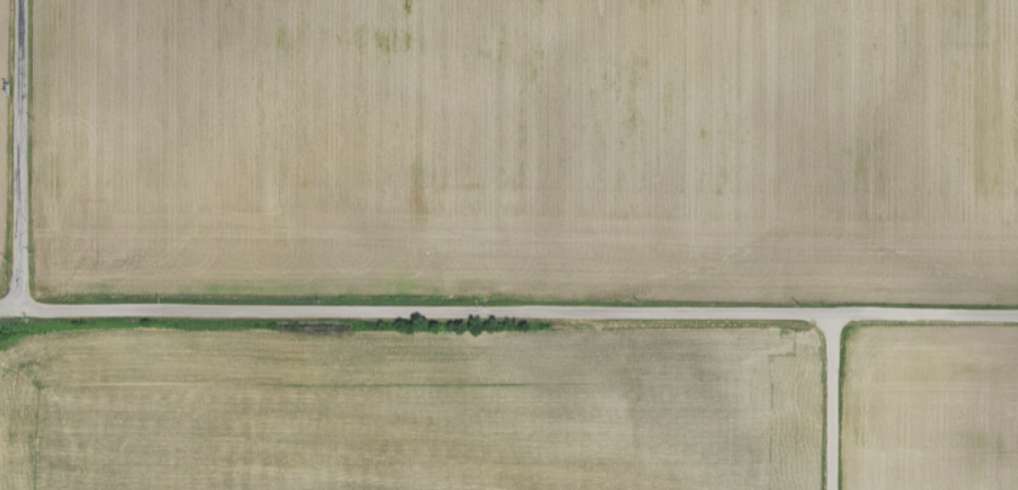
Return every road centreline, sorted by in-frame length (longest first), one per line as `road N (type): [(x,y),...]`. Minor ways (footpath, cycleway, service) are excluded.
road 1 (residential): [(0,308),(1017,314)]
road 2 (residential): [(15,308),(18,0)]
road 3 (residential): [(832,489),(833,312)]

